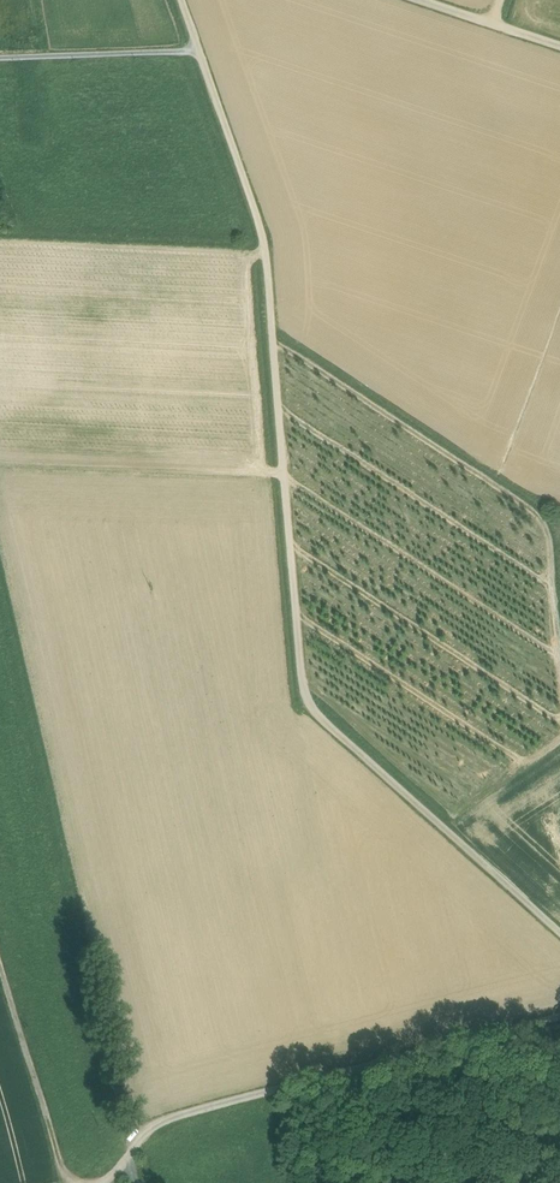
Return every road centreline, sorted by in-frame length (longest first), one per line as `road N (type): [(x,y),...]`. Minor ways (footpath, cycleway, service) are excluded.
road 1 (track): [(559,934),(308,700),(263,240),(186,0)]
road 2 (track): [(559,1017),(156,1126),(136,1169),(140,1182)]
road 3 (track): [(68,1182),(0,944)]
road 4 (track): [(207,52),(0,59)]
road 5 (track): [(420,0),(559,46)]

